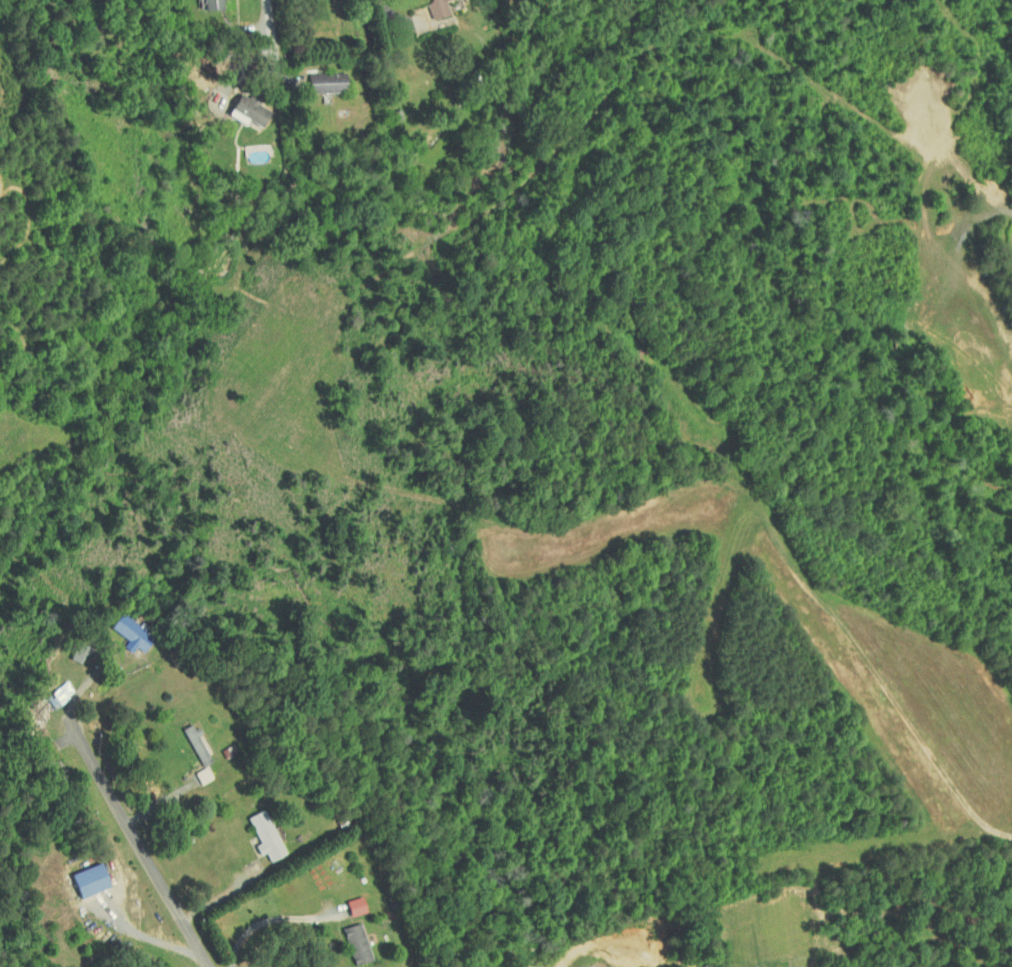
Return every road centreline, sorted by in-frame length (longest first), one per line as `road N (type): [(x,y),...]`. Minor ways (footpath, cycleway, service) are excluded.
road 1 (residential): [(63,711),(205,966)]

